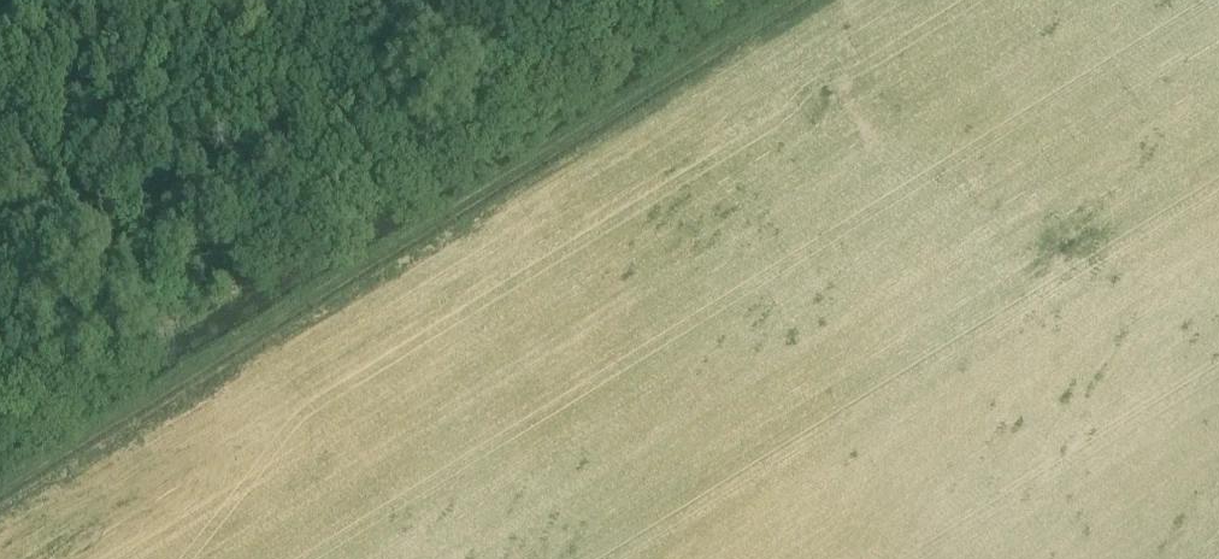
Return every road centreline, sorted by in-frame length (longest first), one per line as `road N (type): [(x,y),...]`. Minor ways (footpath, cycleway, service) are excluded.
road 1 (track): [(800,0),(0,491)]

